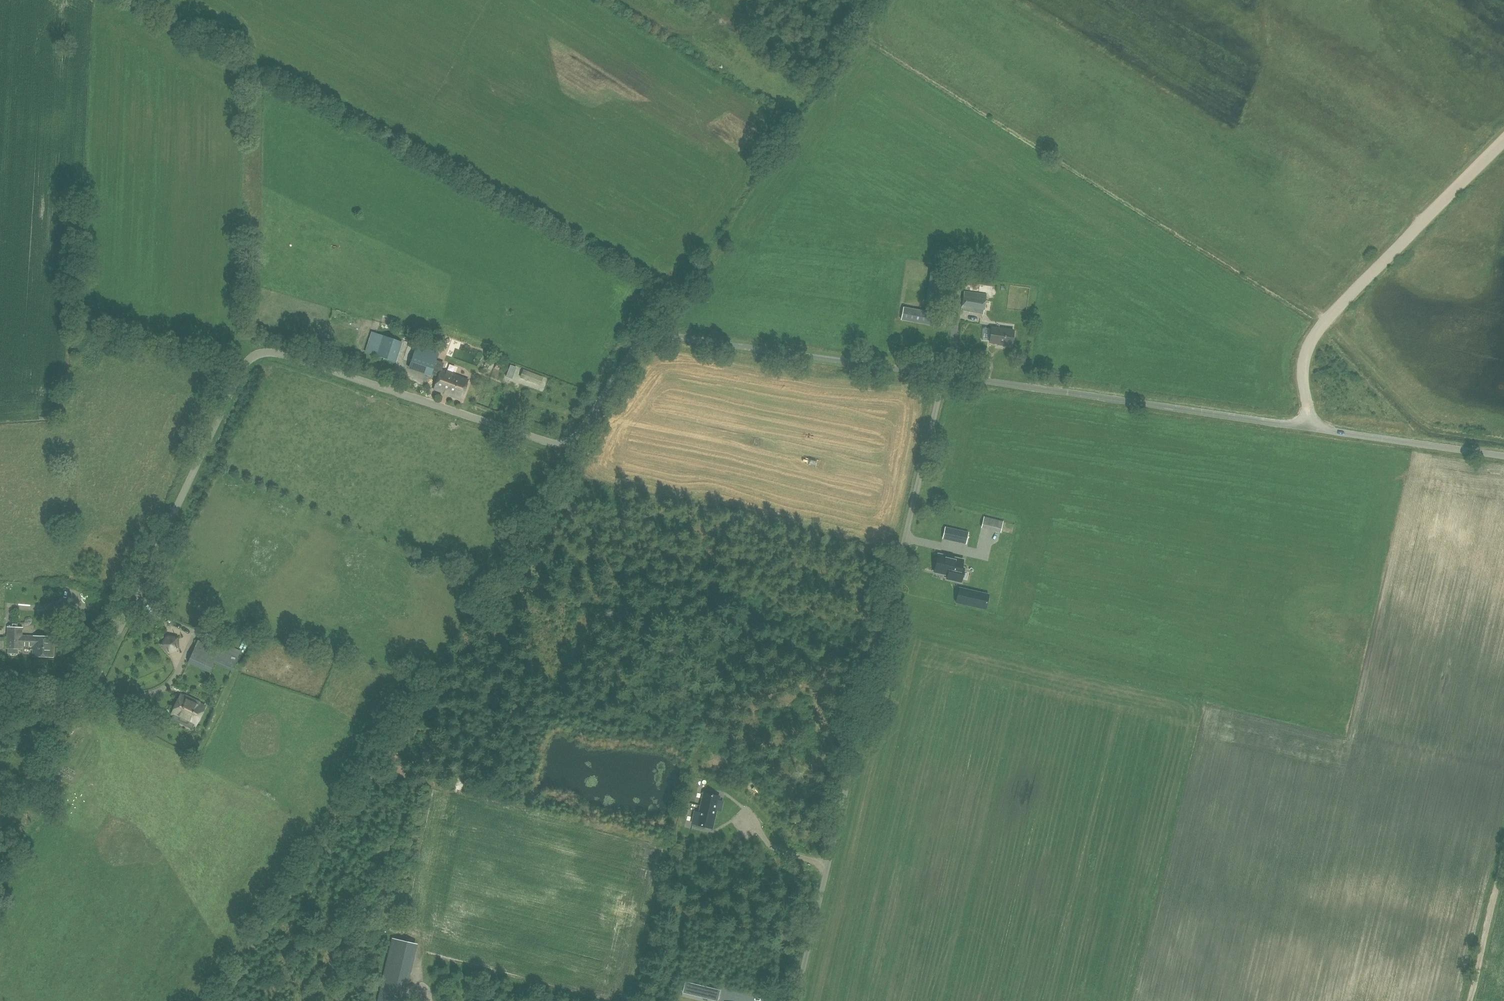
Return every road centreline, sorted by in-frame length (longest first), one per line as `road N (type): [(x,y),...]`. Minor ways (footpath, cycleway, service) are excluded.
road 1 (unclassified): [(0,703),(67,700),(92,685),(256,355),(282,354),(559,444),(576,437),(635,348),(653,336)]
road 2 (unclassified): [(796,1000),(944,378)]
road 3 (unclassified): [(1503,456),(944,378)]
road 4 (track): [(1311,427),(1303,362),(1316,332),(1503,142)]
road 5 (unclassified): [(944,378),(653,336)]
road 6 (track): [(0,848),(74,699)]
road 7 (track): [(1503,847),(1467,1000)]

